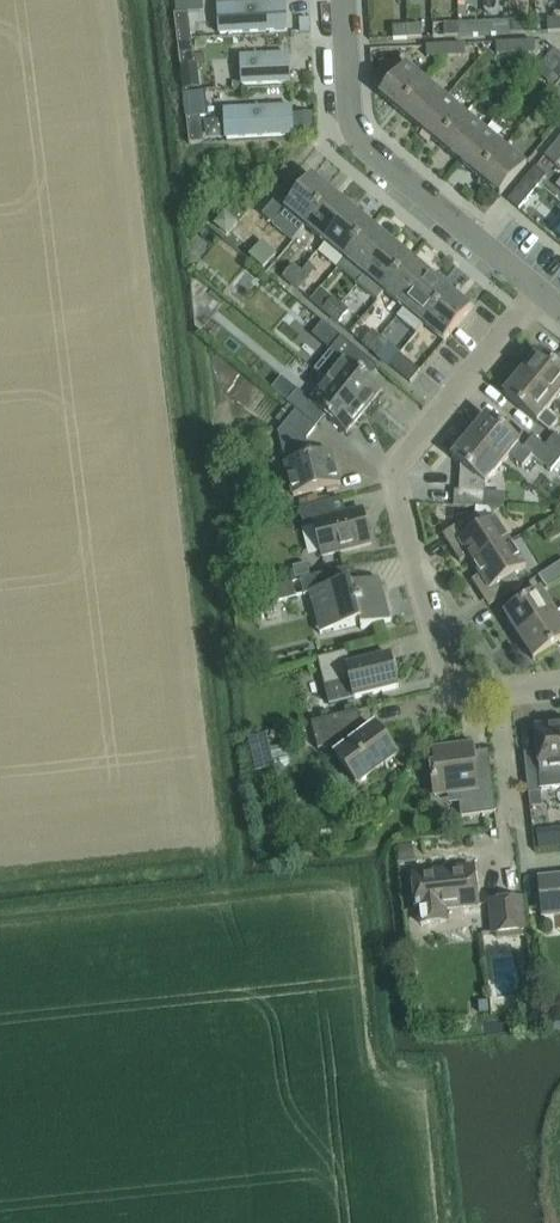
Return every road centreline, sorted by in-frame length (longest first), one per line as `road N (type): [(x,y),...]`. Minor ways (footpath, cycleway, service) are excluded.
road 1 (residential): [(543,292),(393,469),(443,669),(459,689),(499,693)]
road 2 (unclassified): [(543,292),(369,152),(354,130),(342,0)]
road 3 (residential): [(515,817),(499,693)]

